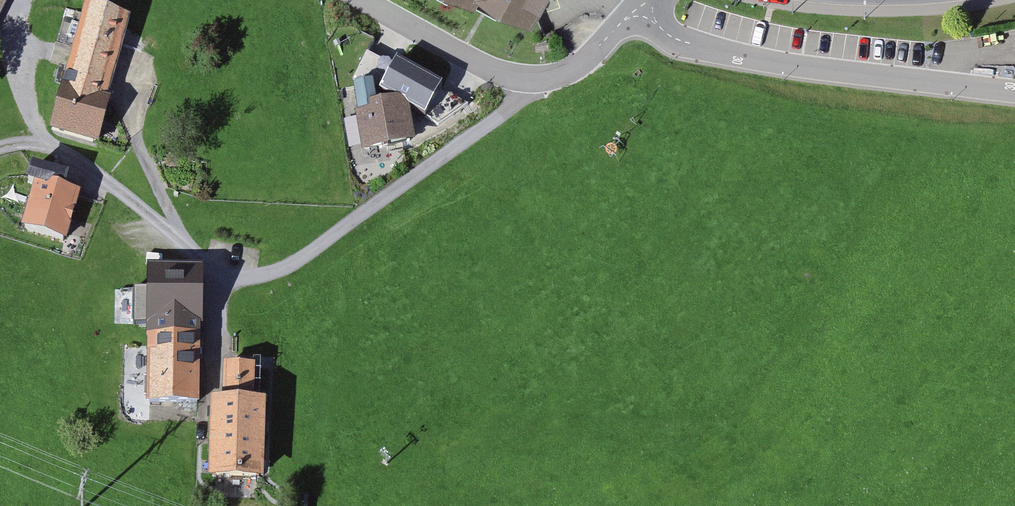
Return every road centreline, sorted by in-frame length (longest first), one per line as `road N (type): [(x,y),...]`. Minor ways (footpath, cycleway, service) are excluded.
road 1 (residential): [(529,80),(518,103),(296,263),(268,274),(225,276),(181,243)]
road 2 (residential): [(646,11),(668,35),(699,47),(1014,92)]
road 3 (unclassified): [(181,243),(71,157),(48,145),(0,149)]
road 4 (residential): [(529,80),(470,64),(353,0)]
road 5 (residential): [(646,11),(623,22),(579,67),(529,80)]

